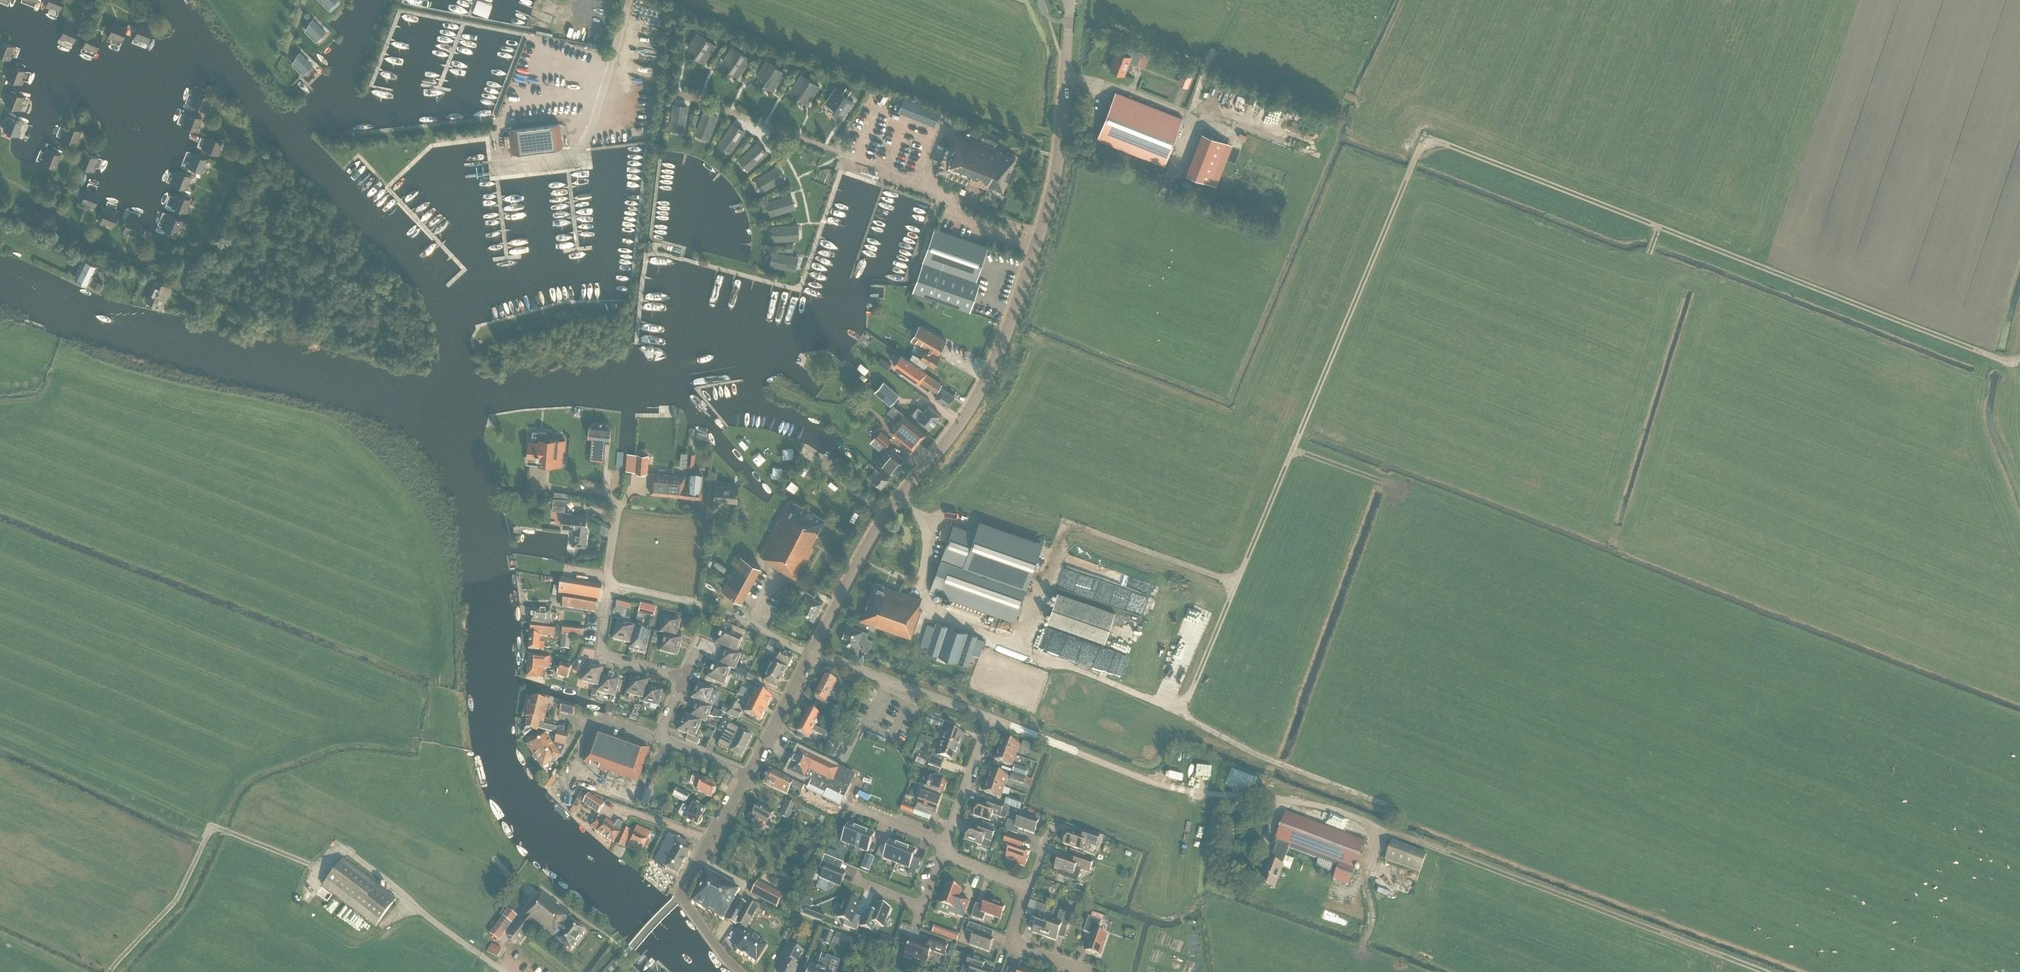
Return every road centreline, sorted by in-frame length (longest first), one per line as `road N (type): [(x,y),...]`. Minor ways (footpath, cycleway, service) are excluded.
road 1 (track): [(1183,715),(1425,138),(2019,361)]
road 2 (unclassified): [(815,655),(884,514),(950,436),(1015,310),(1058,162),(1070,0)]
road 3 (track): [(1380,827),(1772,971)]
road 4 (residential): [(1220,792),(1152,781),(991,718)]
road 5 (residential): [(815,655),(719,611),(610,585)]
road 6 (residential): [(991,718),(815,655)]
road 7 (residential): [(685,675),(602,655),(610,585)]
road 8 (residential): [(1088,971),(1008,944),(1028,887)]
road 9 (unclassified): [(748,776),(815,655)]
road 10 (residential): [(946,842),(991,718)]

